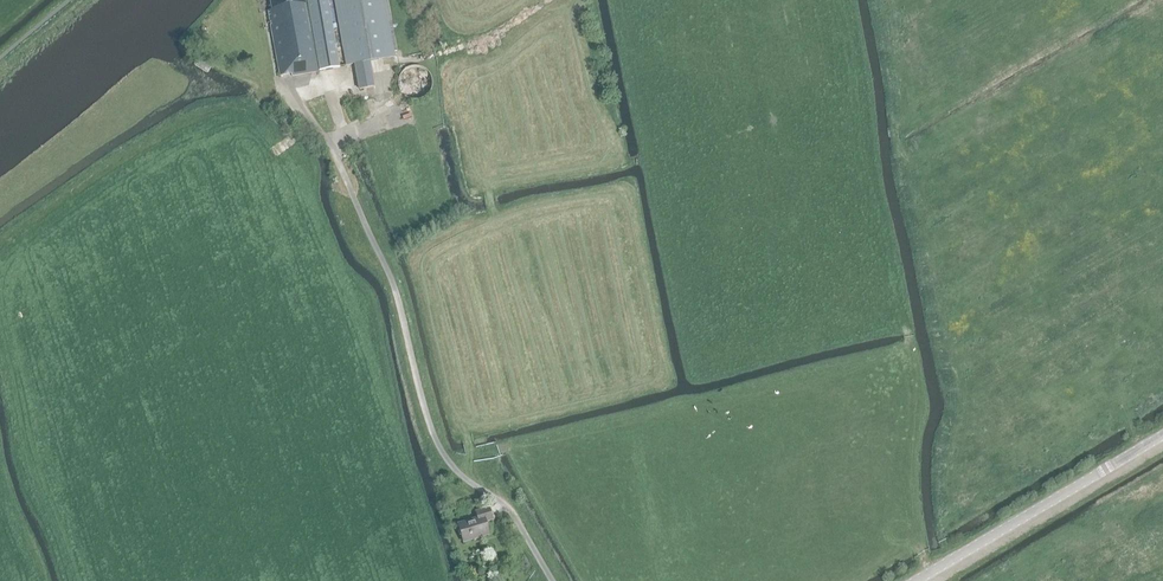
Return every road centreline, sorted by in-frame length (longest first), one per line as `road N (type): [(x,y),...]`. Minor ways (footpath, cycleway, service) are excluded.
road 1 (unclassified): [(551,580),(507,509),(456,476),(431,432),(394,285),(338,165),(298,101)]
road 2 (tertiary): [(915,580),(1162,435)]

